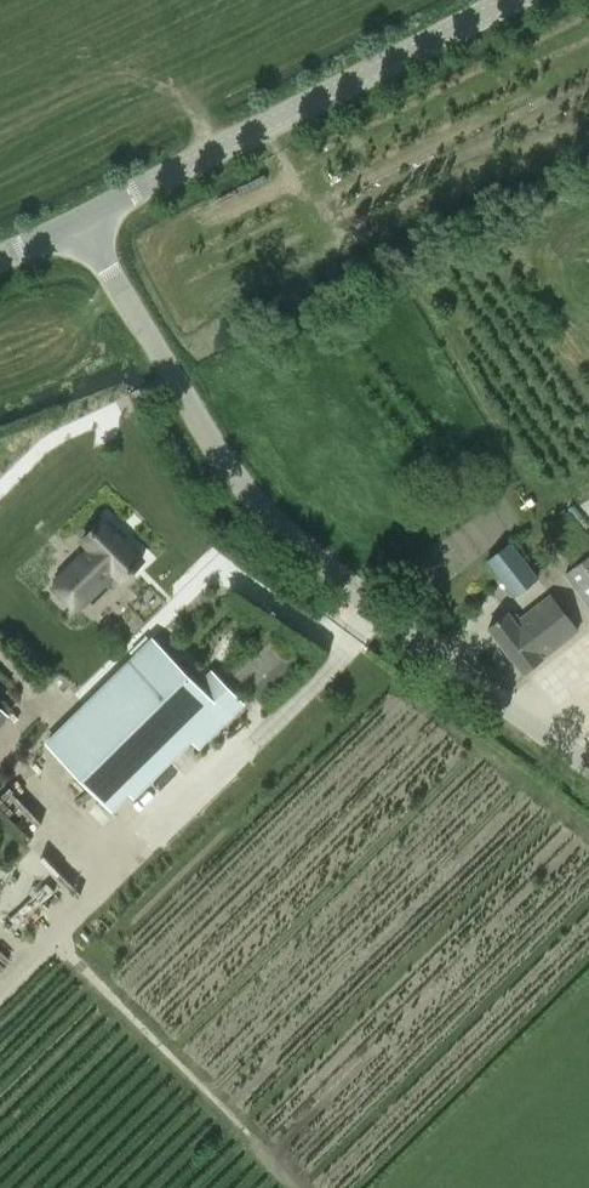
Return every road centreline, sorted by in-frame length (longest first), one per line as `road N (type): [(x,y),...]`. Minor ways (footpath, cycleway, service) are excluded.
road 1 (unclassified): [(588,764),(396,626),(219,475),(85,215)]
road 2 (unclassified): [(85,215),(510,0)]

